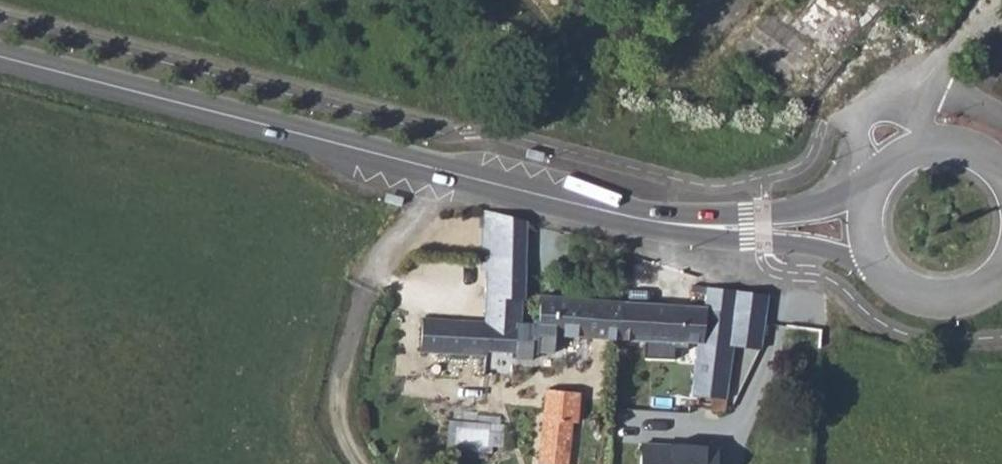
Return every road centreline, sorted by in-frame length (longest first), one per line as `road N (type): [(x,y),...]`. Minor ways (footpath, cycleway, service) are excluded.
road 1 (secondary): [(663,224),(0,58)]
road 2 (track): [(460,177),(391,251),(368,293),(340,397),(362,463)]
road 3 (secondary): [(663,224),(797,242),(875,265)]
road 4 (secondary): [(872,187),(791,211),(663,224)]
road 5 (secondary): [(1001,175),(963,148),(937,145),(890,163),(872,187)]
road 6 (secondary): [(875,265),(905,293),(930,301),(980,291),(1001,272)]

